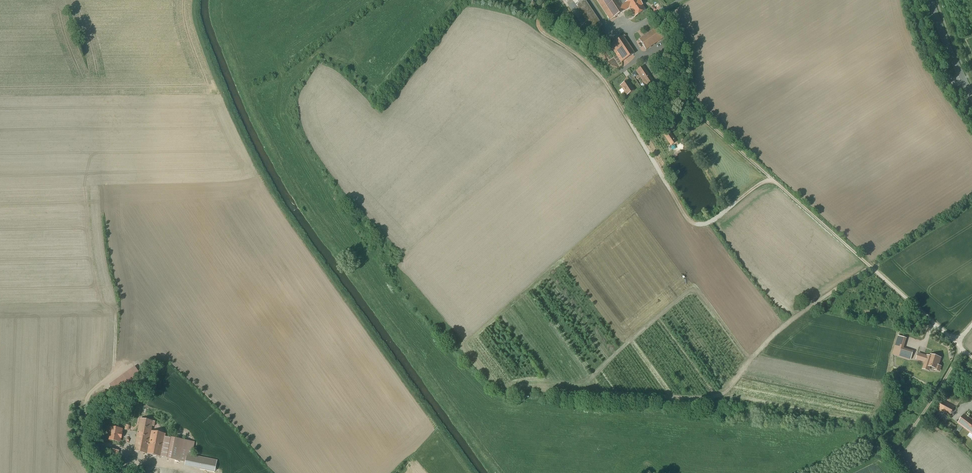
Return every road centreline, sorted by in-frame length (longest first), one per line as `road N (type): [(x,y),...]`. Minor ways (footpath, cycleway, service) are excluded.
road 1 (unclassified): [(957,343),(656,76)]
road 2 (track): [(774,179),(707,224),(691,224),(603,76),(537,27),(548,0)]

